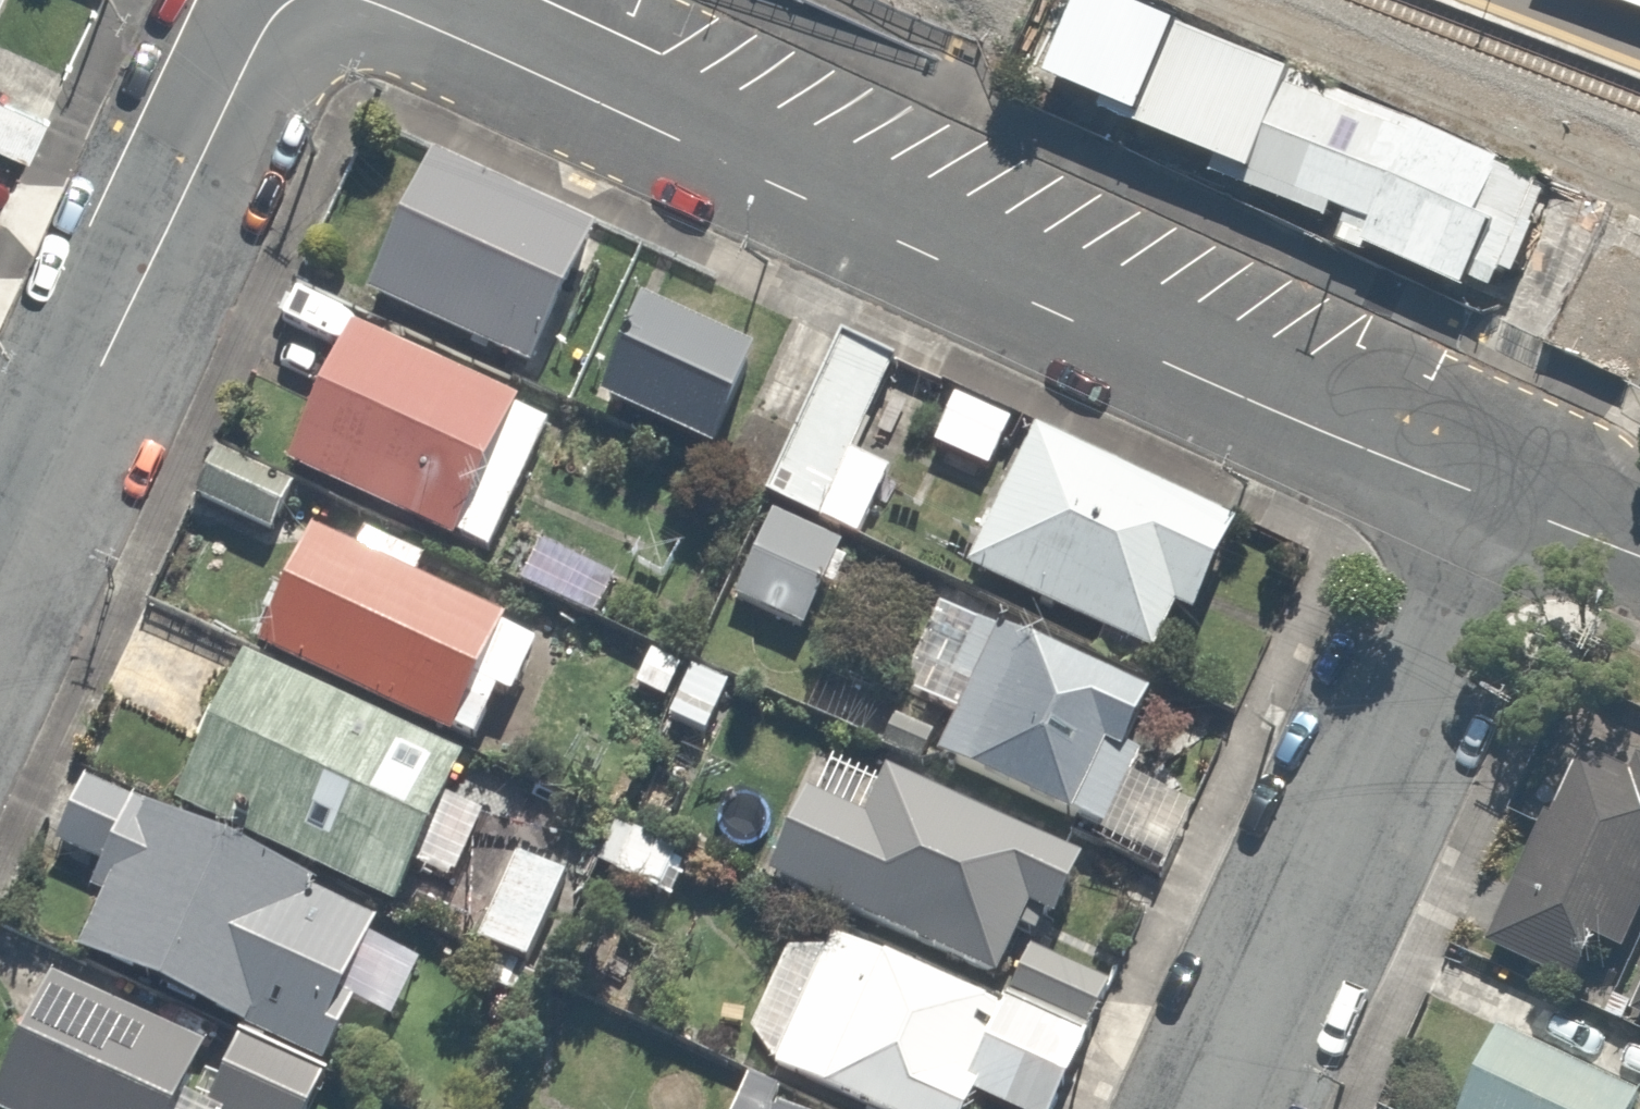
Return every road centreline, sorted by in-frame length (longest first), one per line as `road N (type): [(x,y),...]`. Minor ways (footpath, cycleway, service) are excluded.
road 1 (residential): [(1478,494),(895,244),(367,3),(321,2),(284,16),(260,50),(0,570)]
road 2 (residential): [(1478,494),(1198,1108)]
road 3 (residential): [(1639,555),(1478,494)]
road 4 (track): [(1639,422),(1594,535)]

